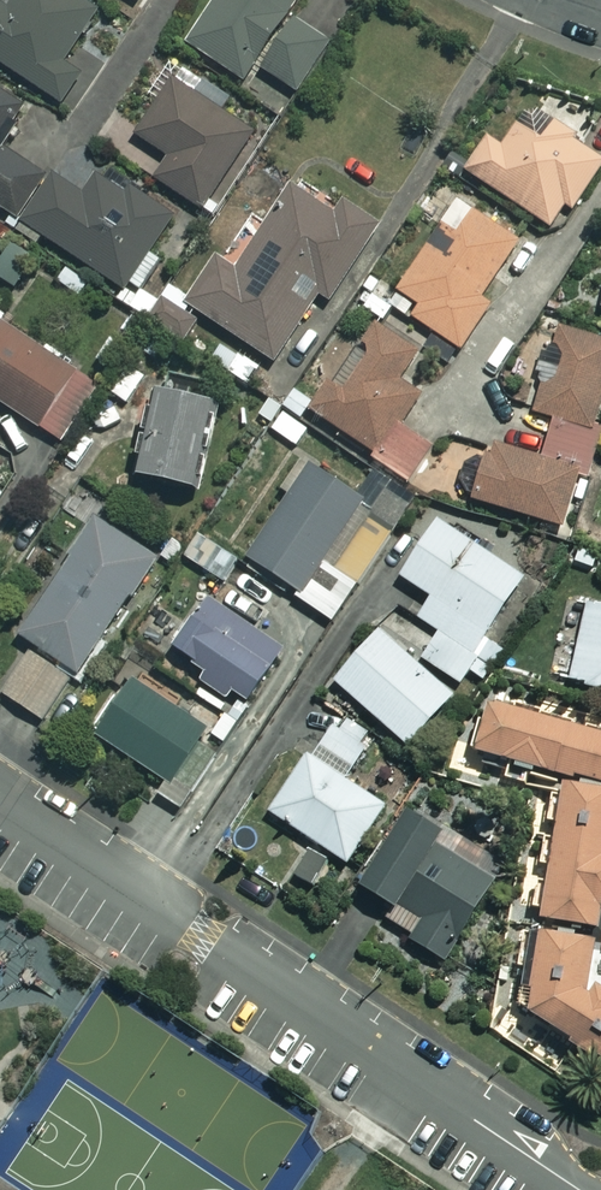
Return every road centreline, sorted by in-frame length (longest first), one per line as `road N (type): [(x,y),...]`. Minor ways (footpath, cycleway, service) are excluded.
road 1 (residential): [(0,800),(584,1189)]

